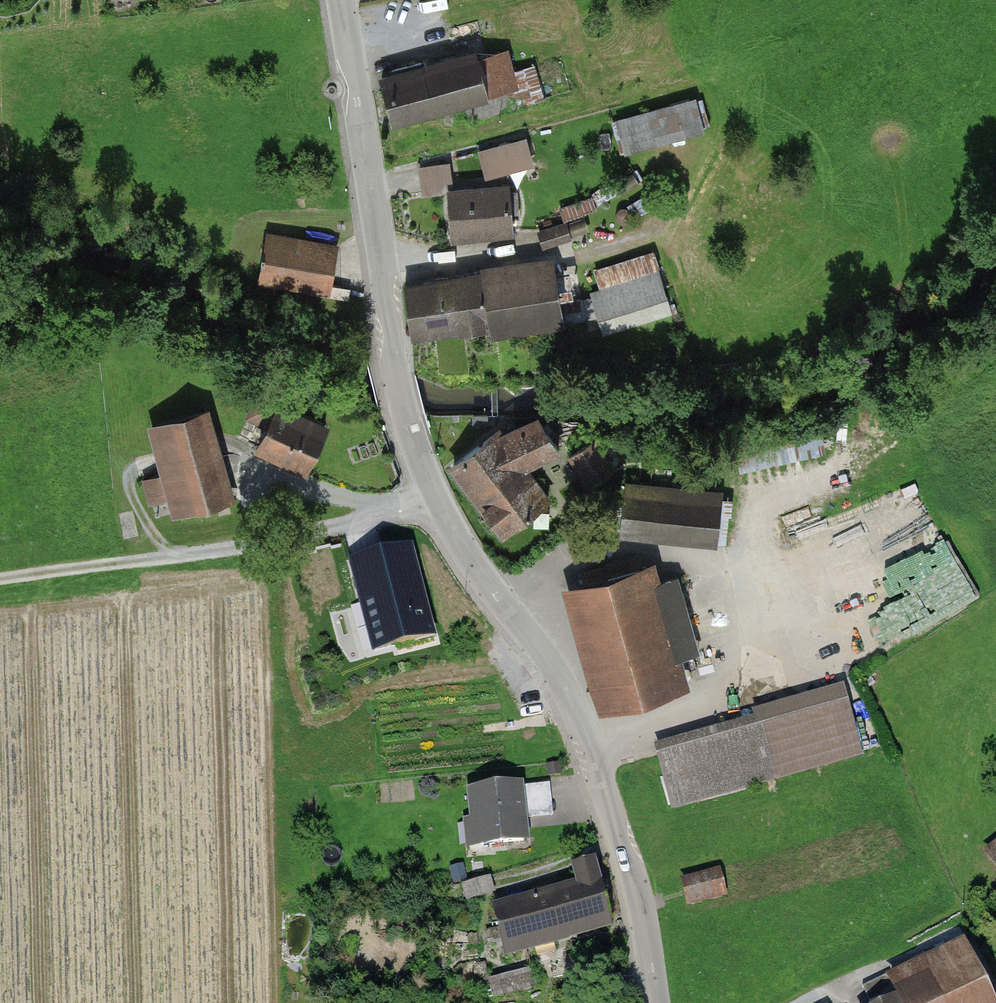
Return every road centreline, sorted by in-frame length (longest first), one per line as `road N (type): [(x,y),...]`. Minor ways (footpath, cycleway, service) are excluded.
road 1 (residential): [(656,1002),(637,891),(576,722),(553,674),(458,540),(410,420),(342,0)]
road 2 (track): [(0,579),(276,541)]
road 3 (track): [(276,541),(436,498)]

